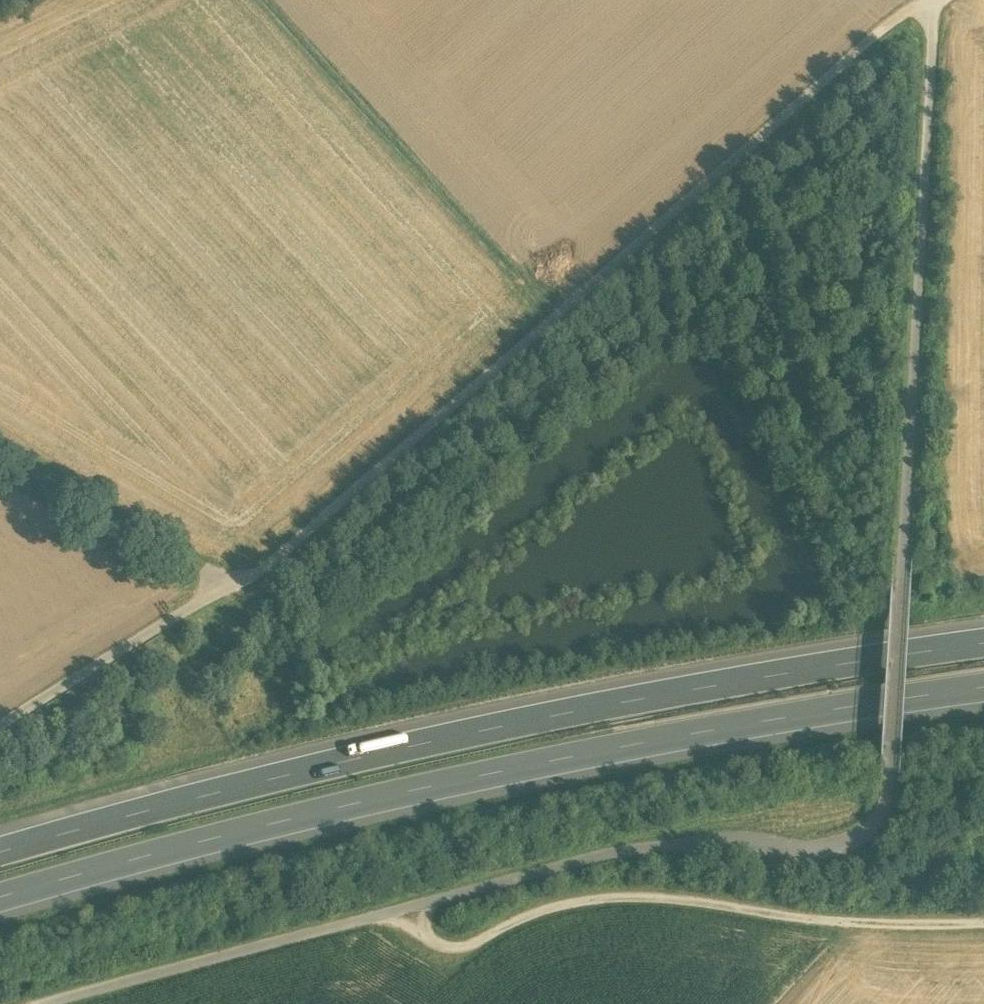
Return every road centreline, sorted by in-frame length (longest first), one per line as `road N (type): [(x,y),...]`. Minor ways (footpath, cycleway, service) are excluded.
road 1 (track): [(406,912),(675,849),(829,853),(877,827),(892,795),(898,742),(937,3)]
road 2 (track): [(0,730),(266,566),(887,26),(937,3)]
road 3 (motorway): [(0,899),(163,852),(606,748),(983,689)]
road 4 (motorway): [(983,658),(649,709),(0,862)]
road 5 (track): [(406,912),(444,952),(464,958),(548,922),(648,903),(859,934),(983,935)]
road 6 (track): [(567,309),(268,0)]
road 7 (track): [(82,1003),(406,912)]

